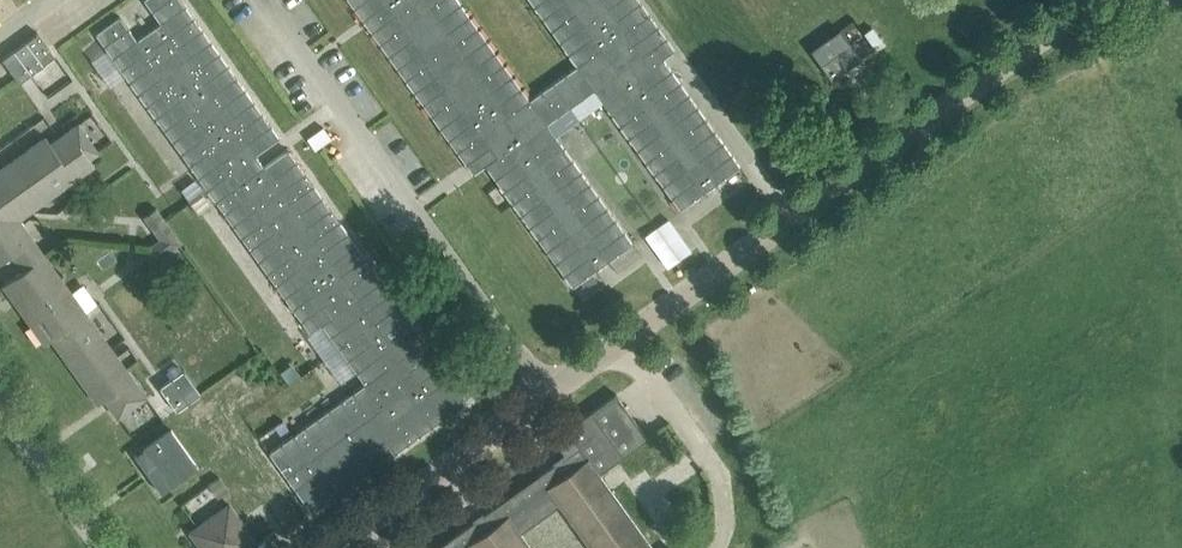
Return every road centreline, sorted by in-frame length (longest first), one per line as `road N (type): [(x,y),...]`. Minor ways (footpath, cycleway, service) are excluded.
road 1 (residential): [(622,333),(1093,0)]
road 2 (residential): [(259,0),(543,389)]
road 3 (residential): [(315,547),(543,389)]
road 4 (residential): [(715,547),(726,484),(719,462),(622,333)]
road 5 (residential): [(106,547),(0,400)]

